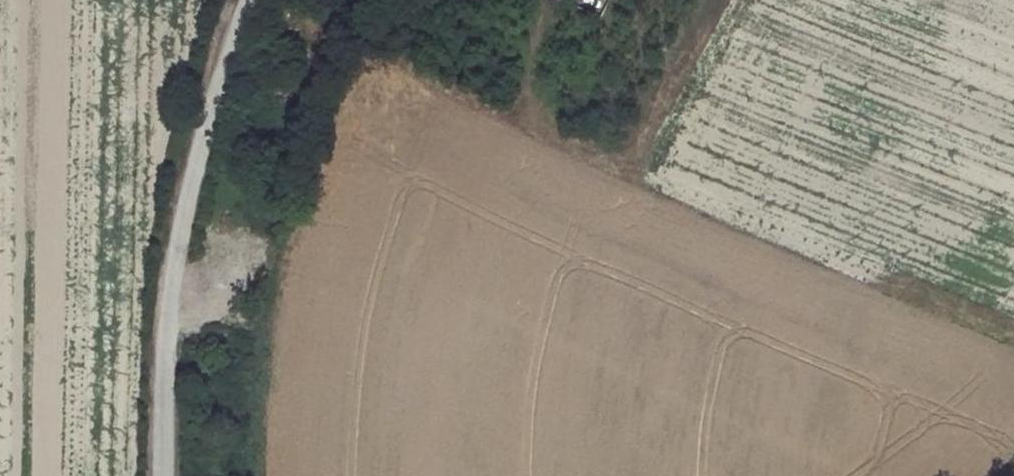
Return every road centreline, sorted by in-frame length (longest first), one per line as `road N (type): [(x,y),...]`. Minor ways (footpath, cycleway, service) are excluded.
road 1 (unclassified): [(163,475),(172,273),(195,161),(249,0)]

